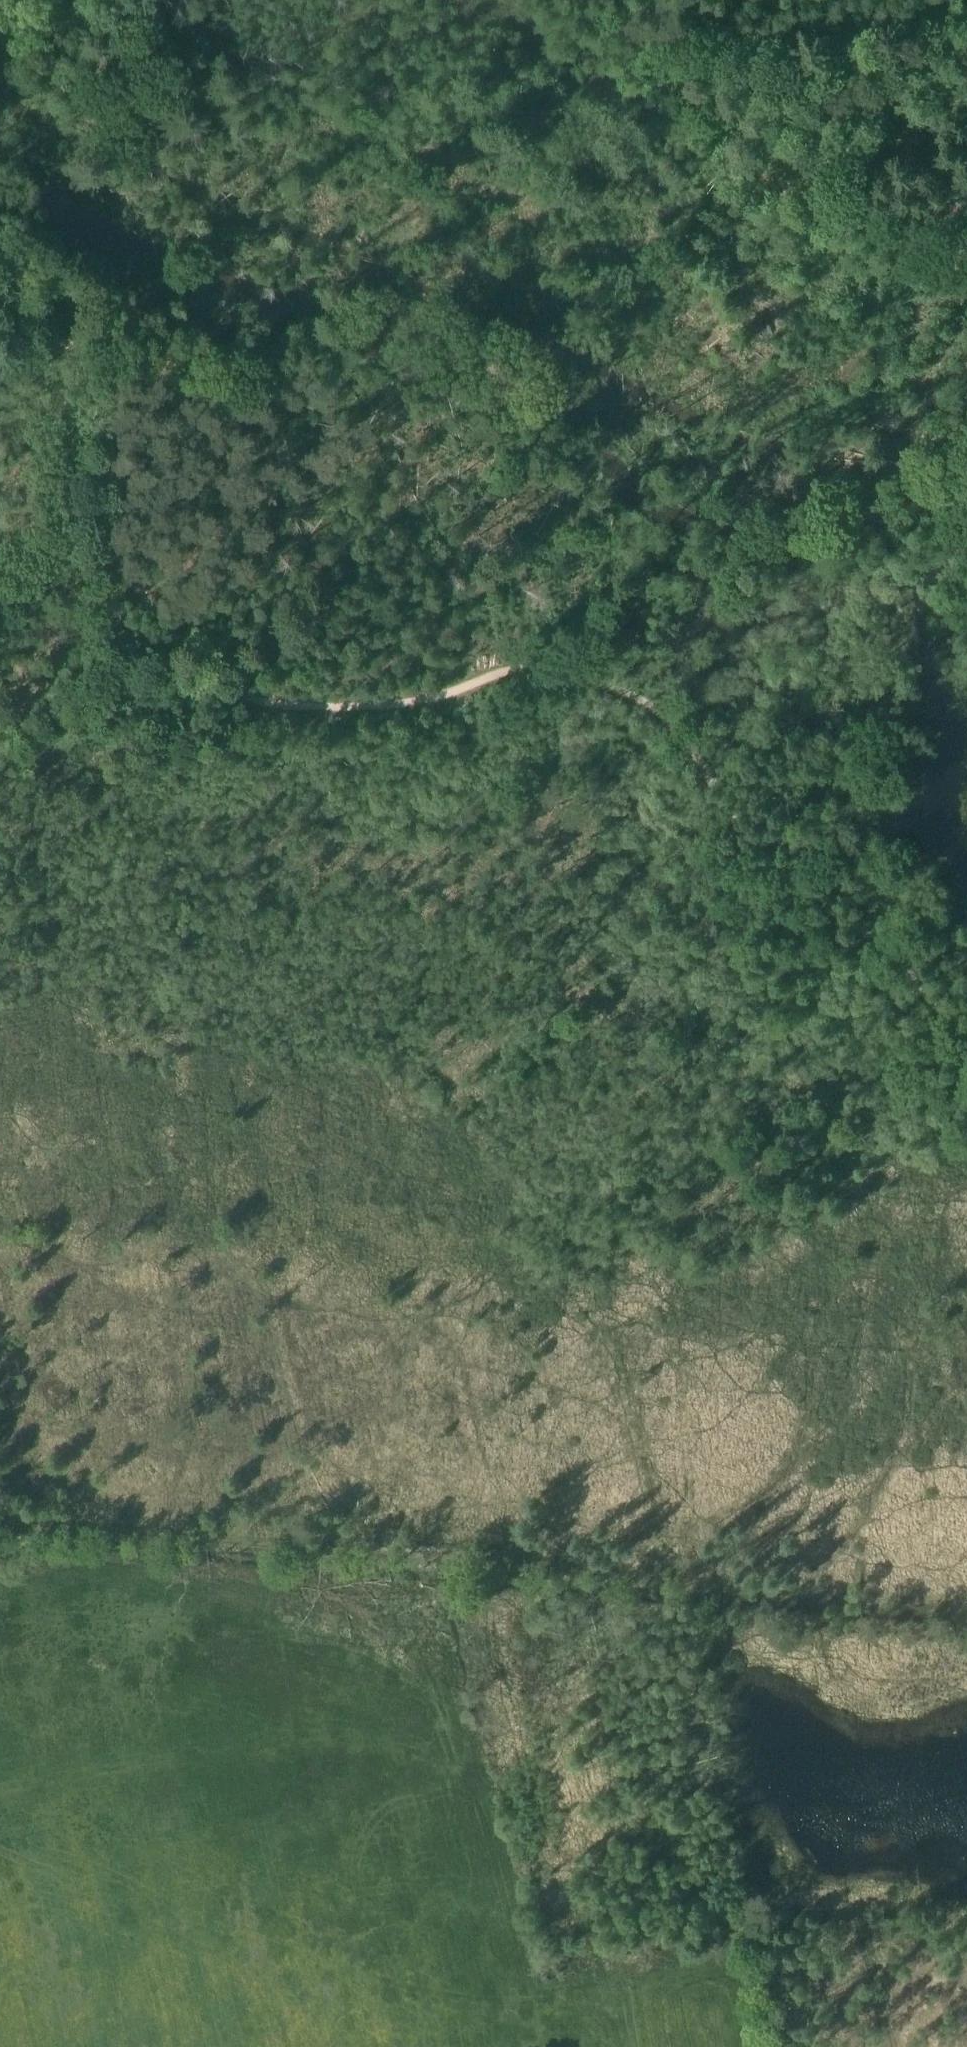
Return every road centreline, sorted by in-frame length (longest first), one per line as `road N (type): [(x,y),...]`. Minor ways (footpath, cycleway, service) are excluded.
road 1 (track): [(966,1041),(886,952),(766,861),(676,725),(636,697),(552,666),(413,703),(276,705),(230,688),(205,667),(124,554),(96,372),(86,351),(48,333),(0,359)]
road 2 (track): [(678,0),(834,181),(914,252),(966,271)]

